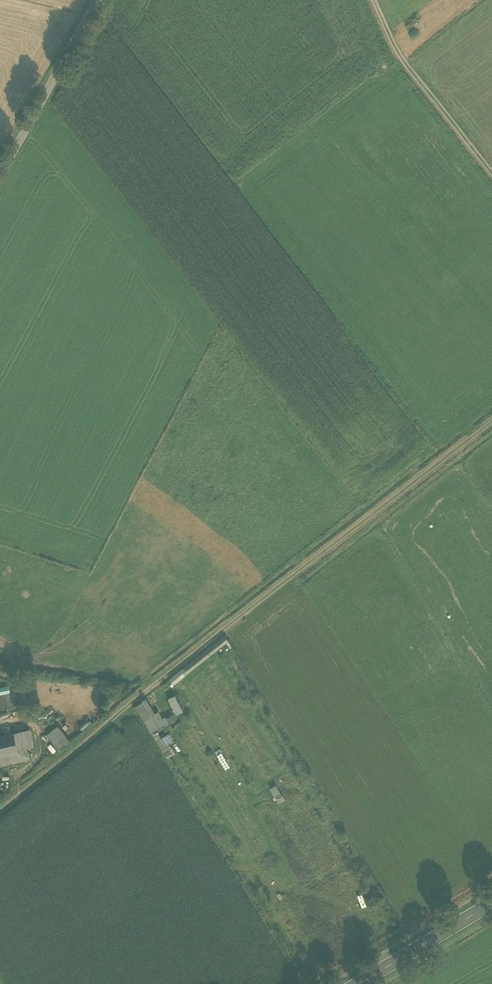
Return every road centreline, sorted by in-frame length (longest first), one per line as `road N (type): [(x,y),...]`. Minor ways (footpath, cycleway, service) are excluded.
road 1 (track): [(0,809),(491,418)]
road 2 (track): [(375,0),(400,58),(491,176)]
road 3 (tertiary): [(0,177),(97,0)]
road 4 (secondary): [(491,902),(356,983)]
road 5 (track): [(0,728),(41,727),(46,751),(11,776),(22,792)]

